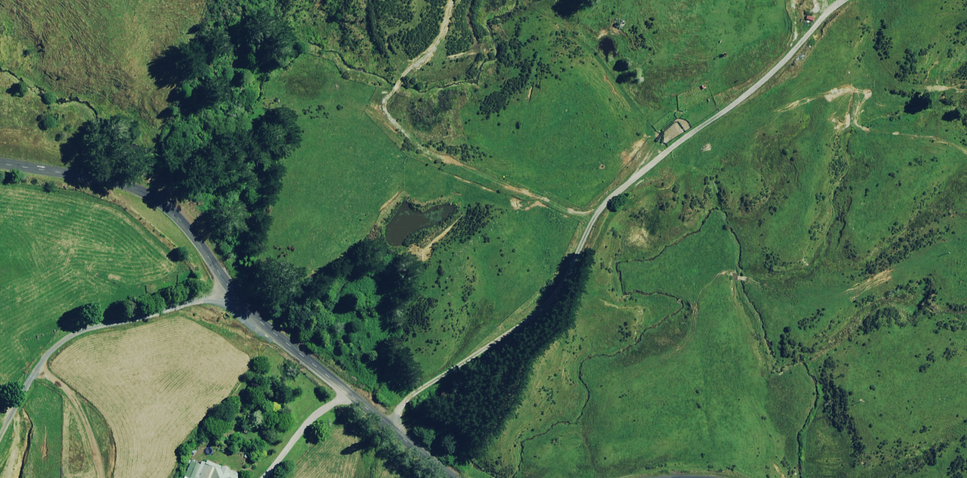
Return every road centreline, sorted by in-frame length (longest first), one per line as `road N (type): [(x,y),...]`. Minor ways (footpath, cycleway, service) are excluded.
road 1 (track): [(391,416),(404,400),(547,310),(601,196),(693,134),(842,0)]
road 2 (tertiary): [(0,156),(135,186),(179,218),(257,313),(469,477)]

